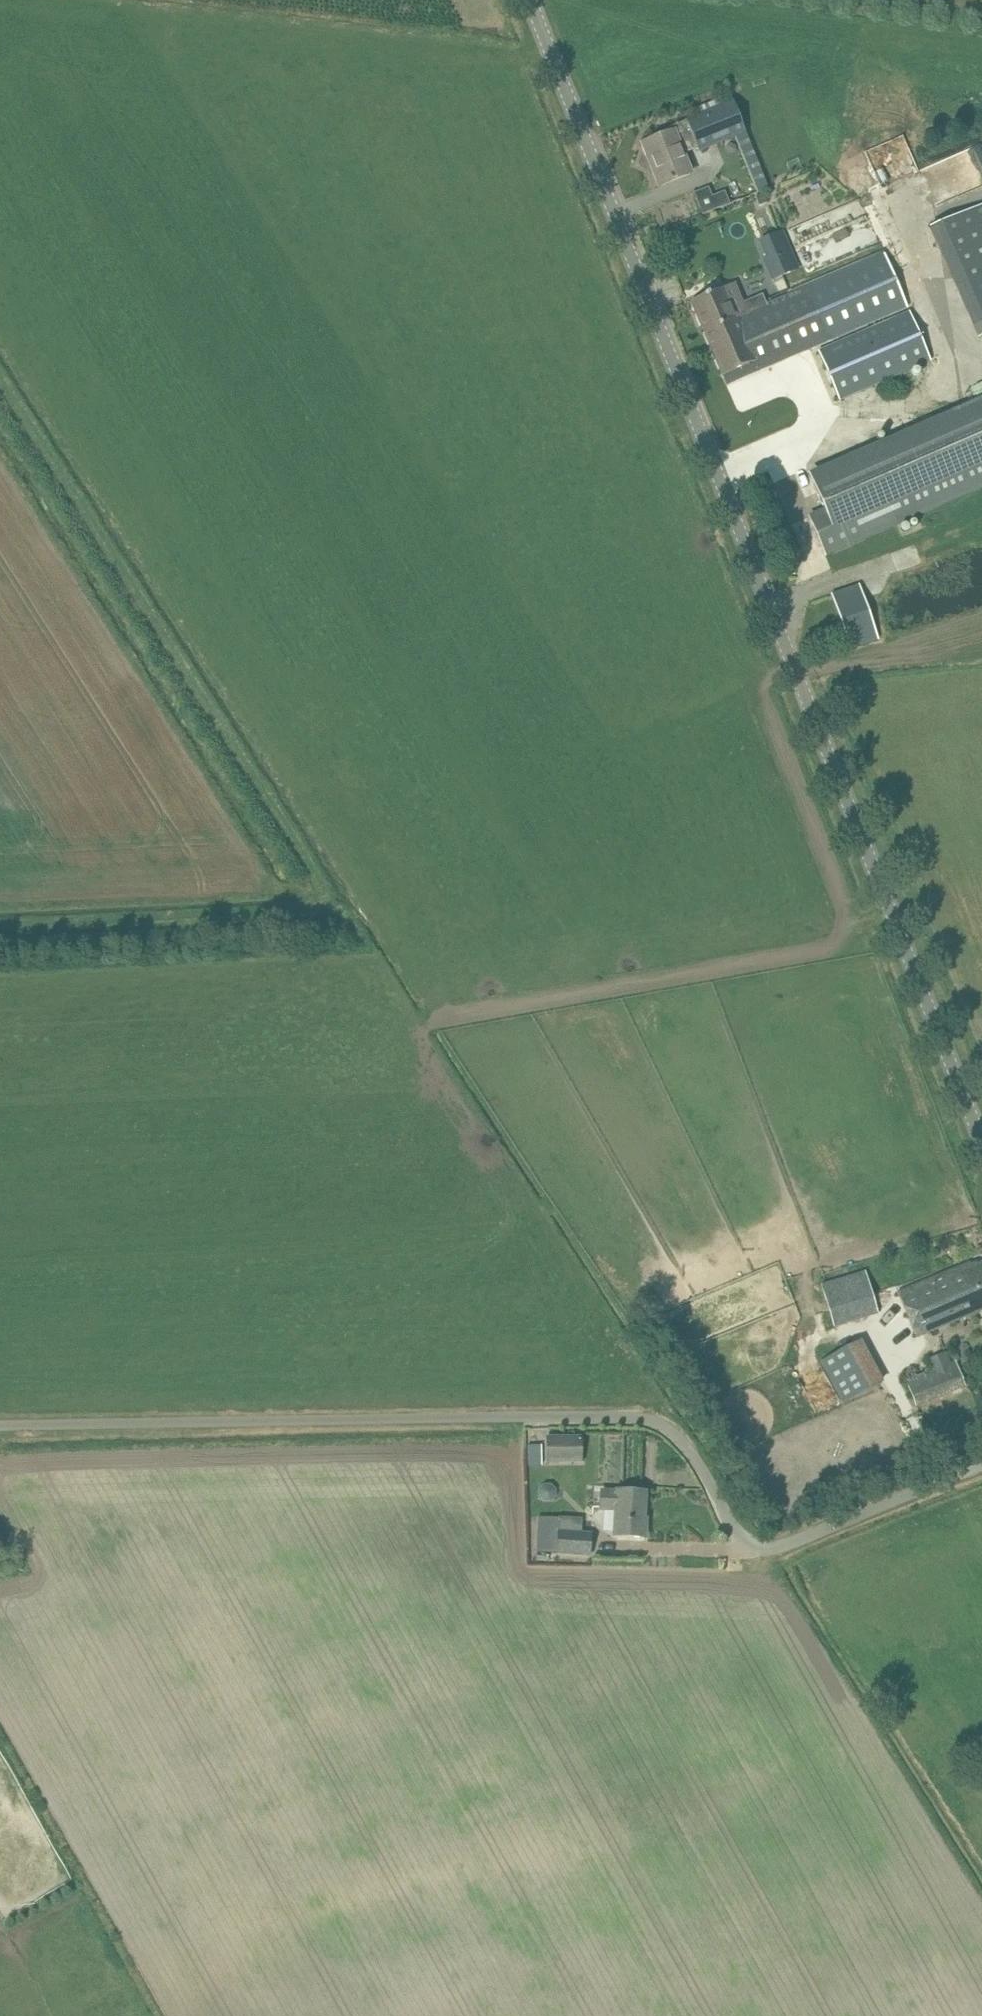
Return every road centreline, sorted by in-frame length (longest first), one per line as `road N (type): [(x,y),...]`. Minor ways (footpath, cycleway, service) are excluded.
road 1 (unclassified): [(0,1425),(636,1416),(677,1435),(738,1533),(765,1548),(981,1463)]
road 2 (unclassified): [(981,1140),(696,413)]
road 3 (unclassified): [(696,413),(531,0)]
road 4 (unclassified): [(696,413),(783,387),(826,412),(911,414),(981,385)]

